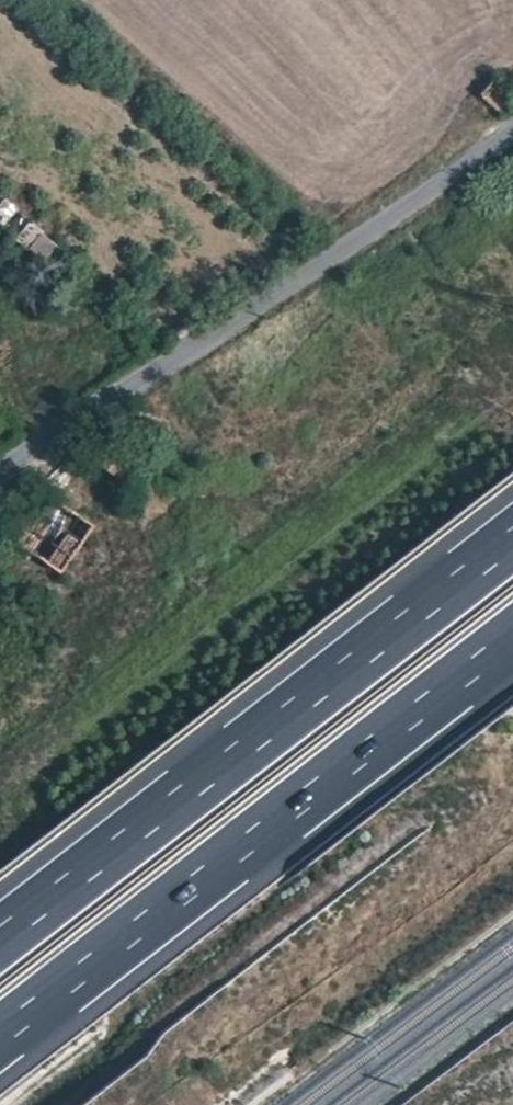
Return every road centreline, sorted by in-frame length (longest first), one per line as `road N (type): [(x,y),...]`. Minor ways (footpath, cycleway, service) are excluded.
road 1 (motorway): [(0,1036),(512,638)]
road 2 (motorway): [(512,540),(0,938)]
road 3 (tertiary): [(0,473),(512,123)]

